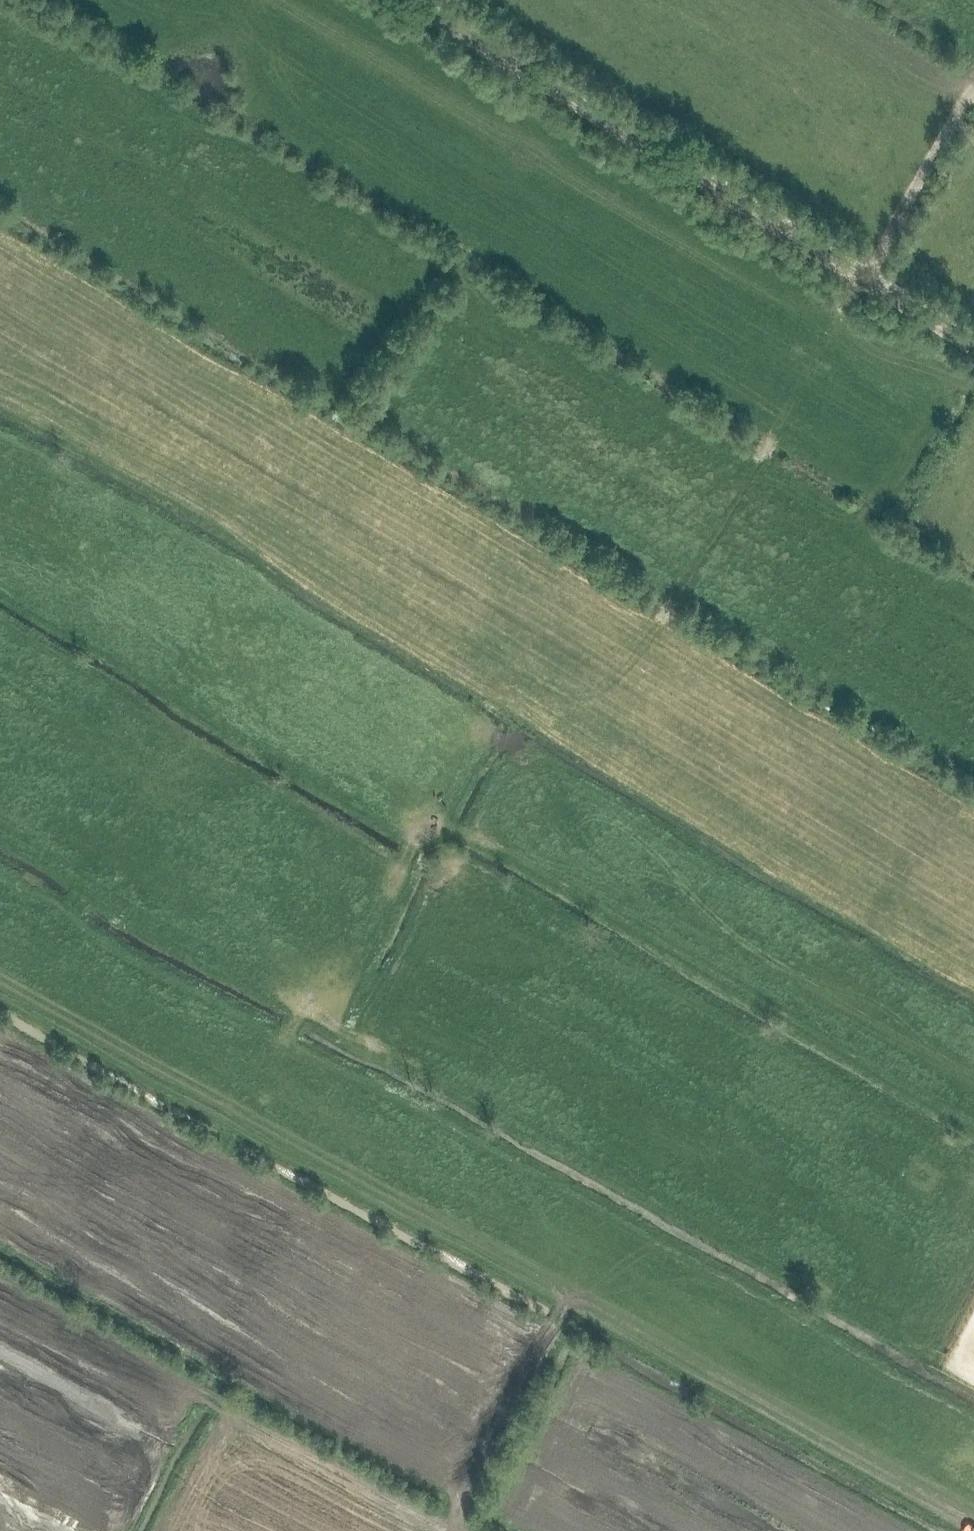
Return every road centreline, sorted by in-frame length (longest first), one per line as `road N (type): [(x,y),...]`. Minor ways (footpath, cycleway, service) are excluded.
road 1 (track): [(407,0),(973,350)]

